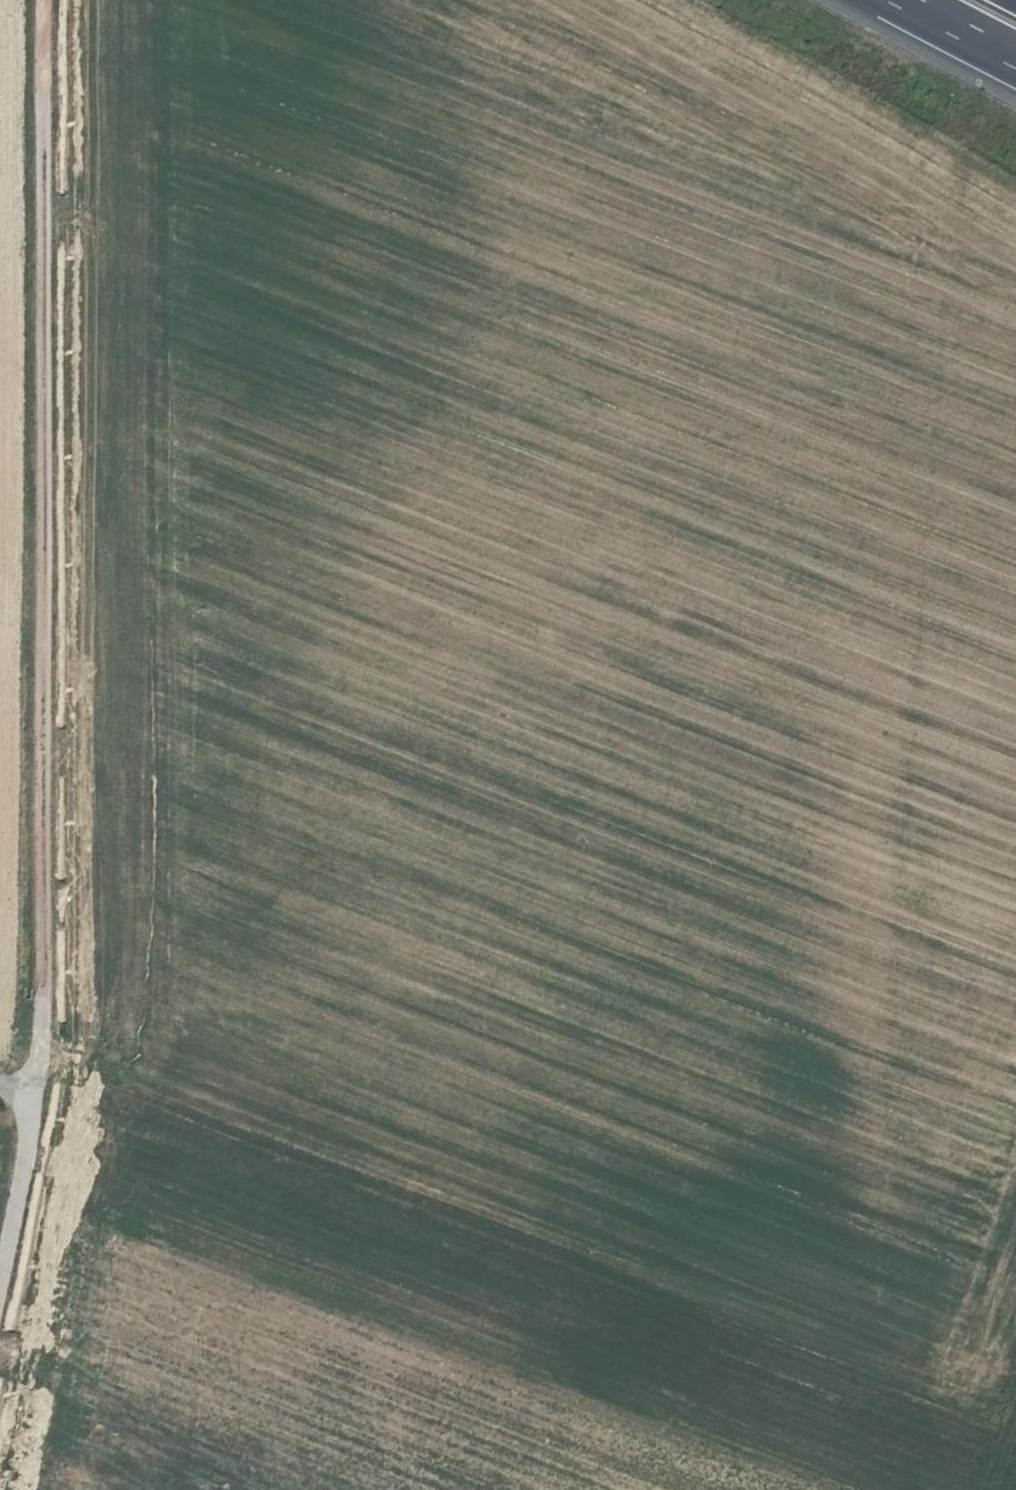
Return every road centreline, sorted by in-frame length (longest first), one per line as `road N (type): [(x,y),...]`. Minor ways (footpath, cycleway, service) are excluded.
road 1 (track): [(38,1095),(45,1040),(48,0)]
road 2 (track): [(0,1285),(38,1095),(0,1081)]
road 3 (motorway): [(896,0),(1015,64)]

